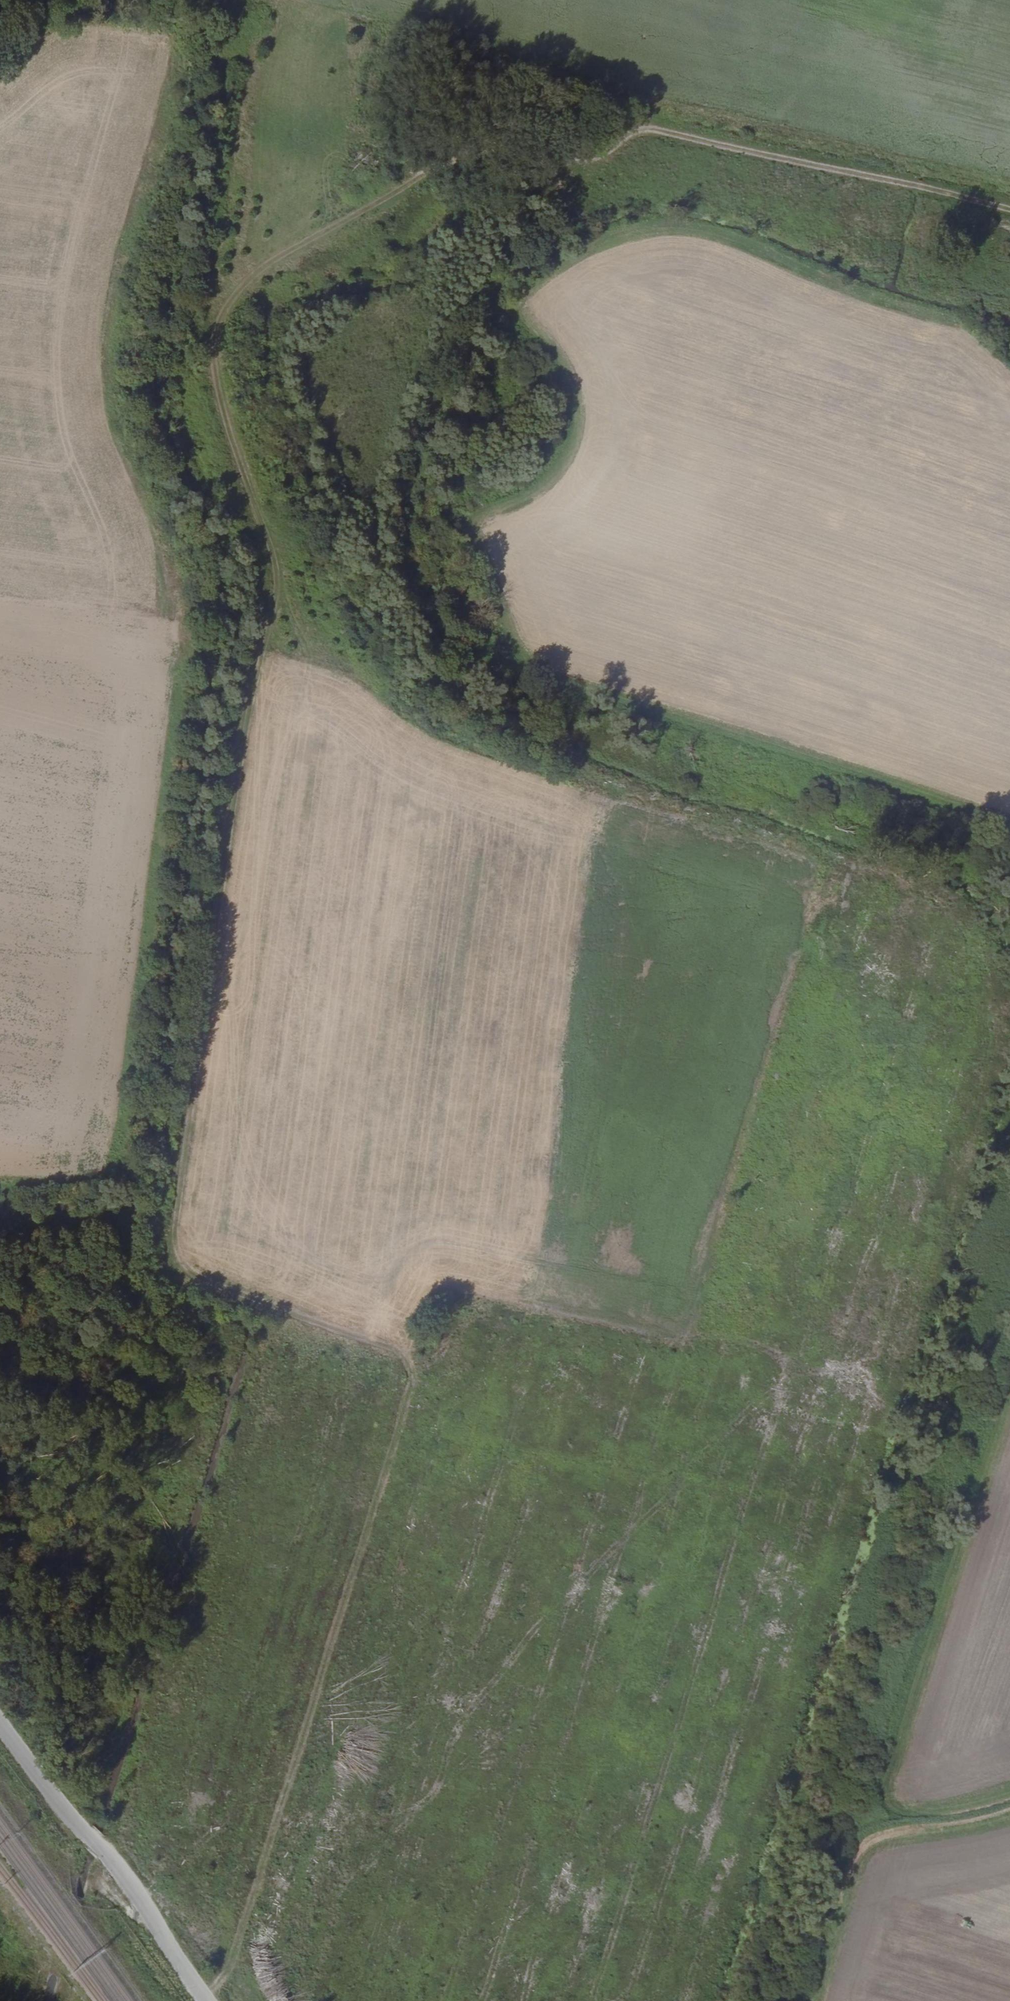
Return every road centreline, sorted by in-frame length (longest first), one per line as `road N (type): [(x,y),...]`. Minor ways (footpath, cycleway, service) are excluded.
road 1 (track): [(1009,208),(646,125),(608,152),(410,177),(251,274),(218,319),(213,387),(266,551),(272,596),(237,743),(165,1262),(171,1272),(314,1330),(416,1359)]
road 2 (unclassified): [(206,2000),(132,1885),(0,1721)]

